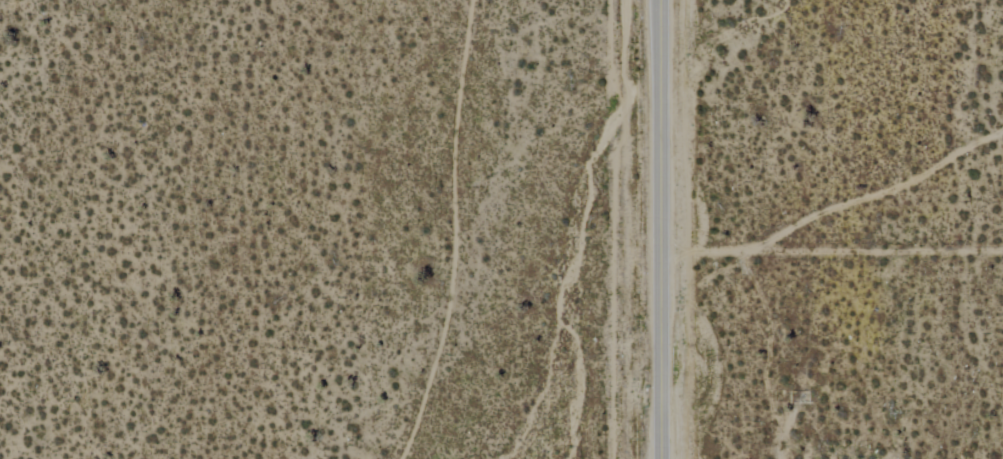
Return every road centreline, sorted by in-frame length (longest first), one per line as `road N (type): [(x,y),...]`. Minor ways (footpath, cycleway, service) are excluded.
road 1 (tertiary): [(659,458),(657,0)]

